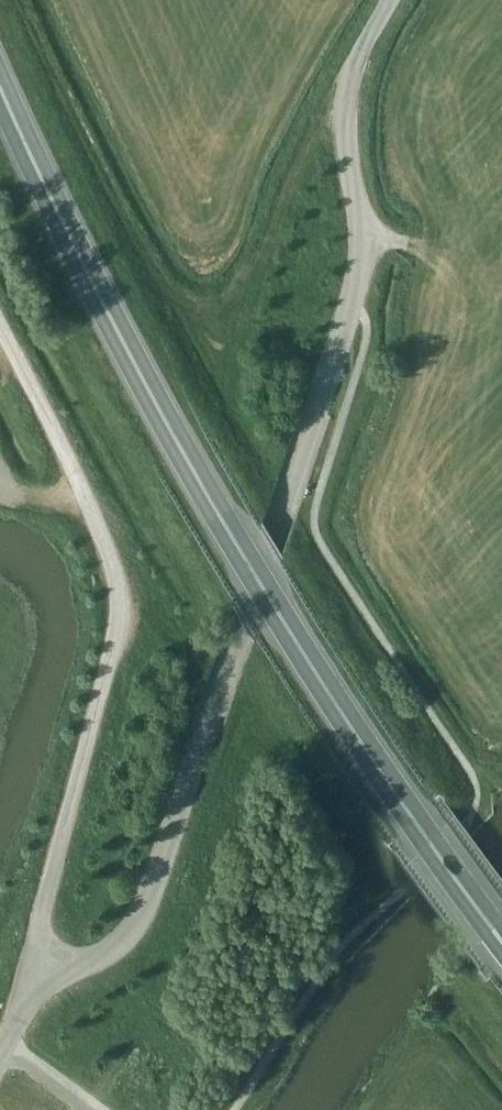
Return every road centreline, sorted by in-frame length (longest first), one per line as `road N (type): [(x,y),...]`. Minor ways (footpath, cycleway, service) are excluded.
road 1 (tertiary): [(0,1063),(45,978),(120,937),(152,893),(360,278),(364,233),(348,107),(360,55),(387,0)]
road 2 (trunk): [(501,943),(311,665),(218,512),(98,291),(0,84)]
road 3 (track): [(45,978),(42,920),(117,636),(118,582),(106,537),(0,321)]

